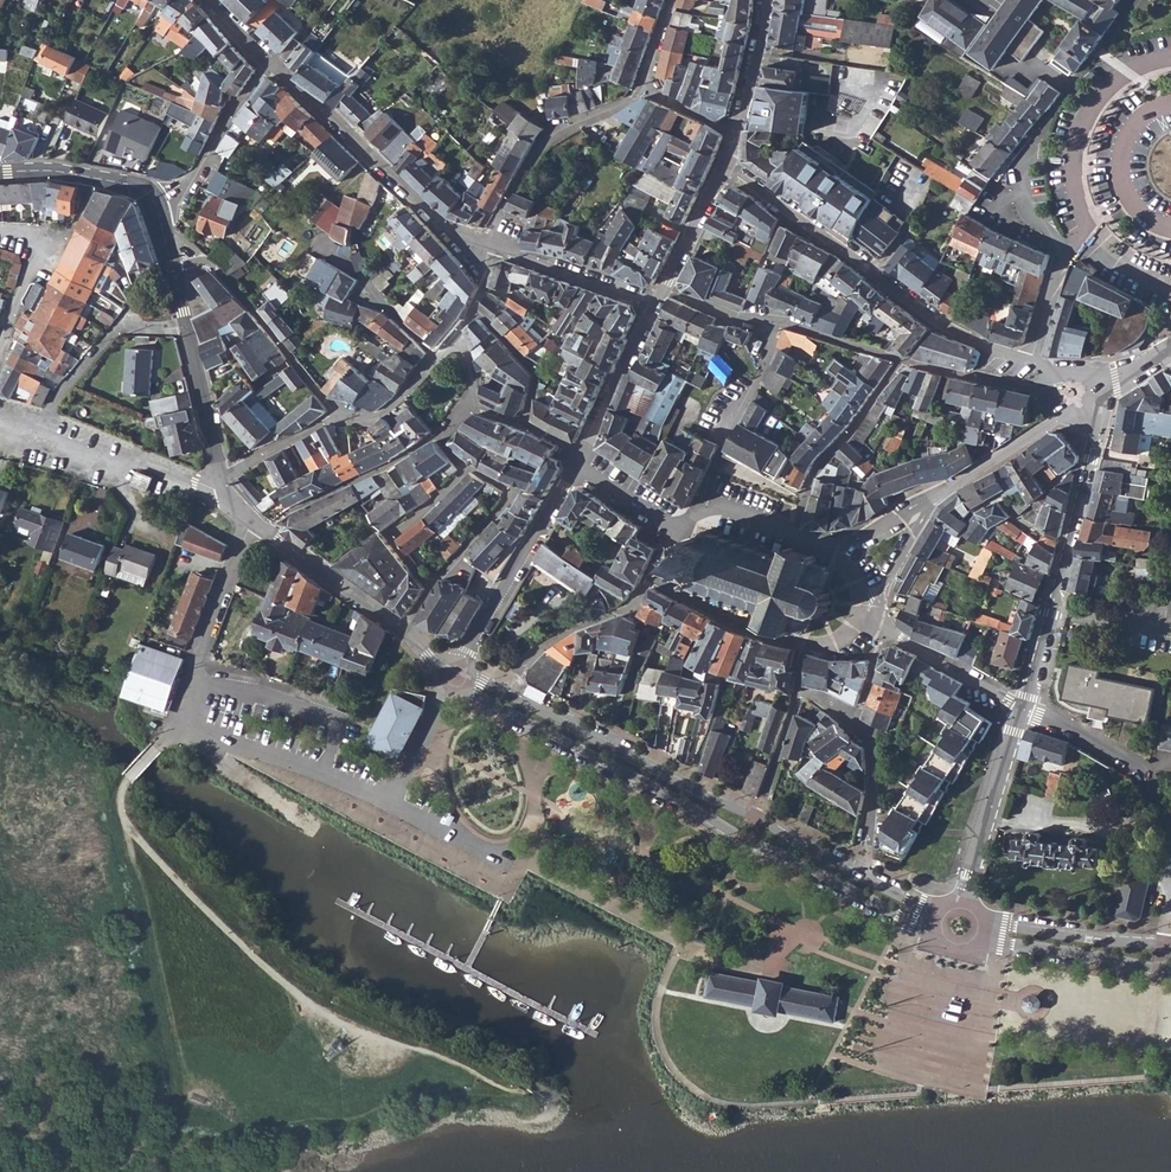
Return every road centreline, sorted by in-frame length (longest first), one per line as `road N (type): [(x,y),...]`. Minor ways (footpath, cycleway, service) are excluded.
road 1 (secondary): [(466,691),(937,938)]
road 2 (residential): [(1028,360),(939,322),(724,168)]
road 3 (residential): [(406,629),(431,585),(514,490),(468,465),(438,433),(470,403)]
road 4 (residential): [(488,252),(444,230),(269,64)]
road 5 (secondary): [(758,820),(511,696)]
road 6 (tertiary): [(1023,709),(1089,464)]
road 7 (residential): [(344,417),(221,268),(206,260),(174,268)]
road 8 (residential): [(488,252),(492,228),(547,137),(644,87)]
road 9 (residential): [(575,464),(463,661)]
road 10 (residential): [(254,521),(178,721)]
road 11 (residential): [(906,361),(815,470),(791,533)]
road 12 (residential): [(227,489),(35,423)]
road 13 (residential): [(1170,831),(1131,764),(1023,709)]
road 14 (tertiary): [(1023,709),(962,898)]
road 15 (residential): [(1093,407),(1053,422),(924,508)]
road 16 (residential): [(783,320),(702,499)]
road 17 (residential): [(188,328),(118,328),(35,423)]
road 18 (residential): [(654,578),(638,607),(542,650),(511,696)]
road 19 (secondary): [(980,946),(1016,944),(1170,970)]
road 20 (secondary): [(406,629),(254,521)]
road 21 (residential): [(269,64),(193,182),(158,208)]
road 22 (secondary): [(1166,945),(989,922)]
road 23 (residential): [(657,308),(488,252)]
road 24 (residential): [(0,234),(51,243),(0,350)]
road 25 (secondary): [(158,208),(136,184),(61,171),(0,173)]
road 26 (residential): [(654,578),(712,612),(802,647)]
road 27 (residential): [(657,308),(582,452)]
road 28 (residential): [(861,877),(872,738),(855,725)]
road 29 (residential): [(884,634),(1023,709)]
road 30 (residential): [(1056,372),(1029,386),(906,361)]
road 31 (secondary): [(222,474),(188,328)]
road 32 (residential): [(924,508),(879,606),(884,634)]
road 33 (residential): [(769,0),(736,131)]
road 34 (residential): [(222,474),(344,417)]
road 35 (residential): [(724,168),(667,289)]
road 36 (residential): [(801,695),(758,820)]
road 37 (residential): [(906,361),(783,320)]
road 38 (residential): [(685,531),(575,464)]
road 39 (residential): [(582,452),(470,403)]
road 40 (residential): [(783,320),(741,317),(667,289)]
road 41 (residential): [(924,508),(837,543),(810,541)]
road 42 (residential): [(344,417),(377,417),(437,353)]

